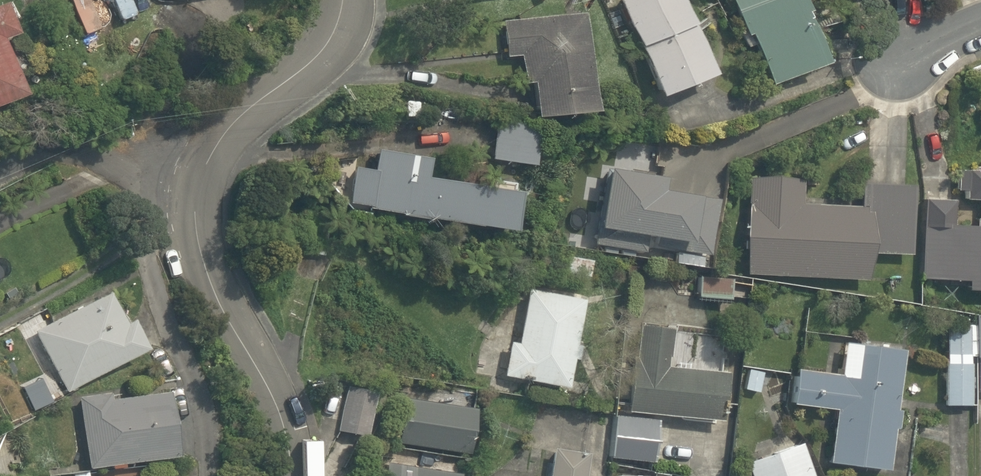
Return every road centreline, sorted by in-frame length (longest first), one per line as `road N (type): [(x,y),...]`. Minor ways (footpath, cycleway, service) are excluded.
road 1 (residential): [(202,178),(194,229),(213,289),(269,390),(294,475)]
road 2 (residential): [(345,0),(333,38),(228,127),(202,178)]
road 3 (residential): [(0,178),(87,152),(202,178)]

